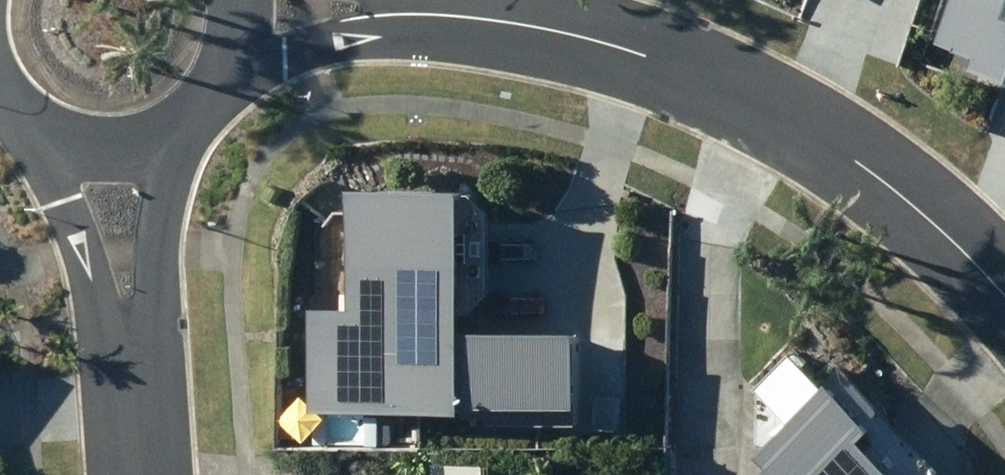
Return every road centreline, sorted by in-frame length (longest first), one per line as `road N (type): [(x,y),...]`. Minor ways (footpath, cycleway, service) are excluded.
road 1 (residential): [(1004,260),(923,160),(673,12),(598,0)]
road 2 (residential): [(118,474),(115,151)]
road 3 (residential): [(243,16),(236,56),(190,122),(115,151)]
road 4 (residential): [(115,151),(71,147),(31,130),(0,102)]

